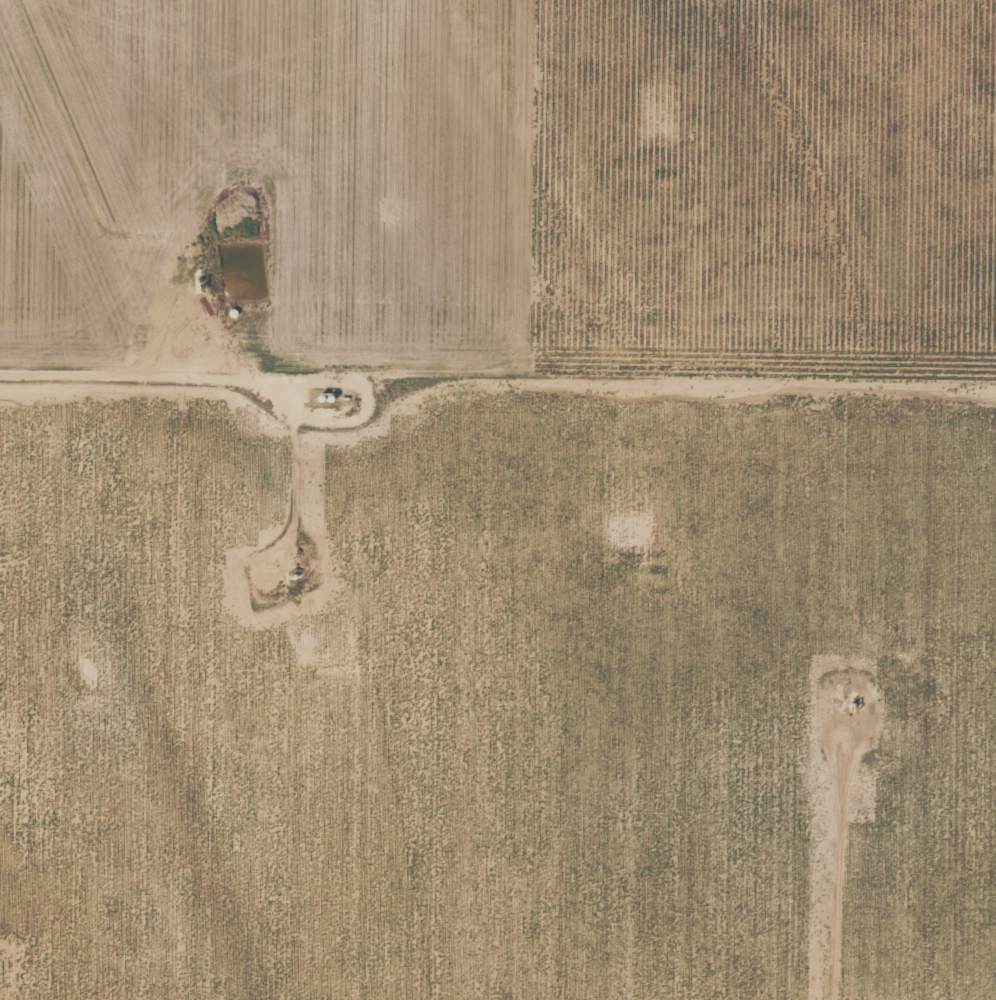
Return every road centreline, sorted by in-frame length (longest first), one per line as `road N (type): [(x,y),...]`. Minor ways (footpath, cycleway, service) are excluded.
road 1 (residential): [(682,257),(682,349),(667,369),(0,377)]

